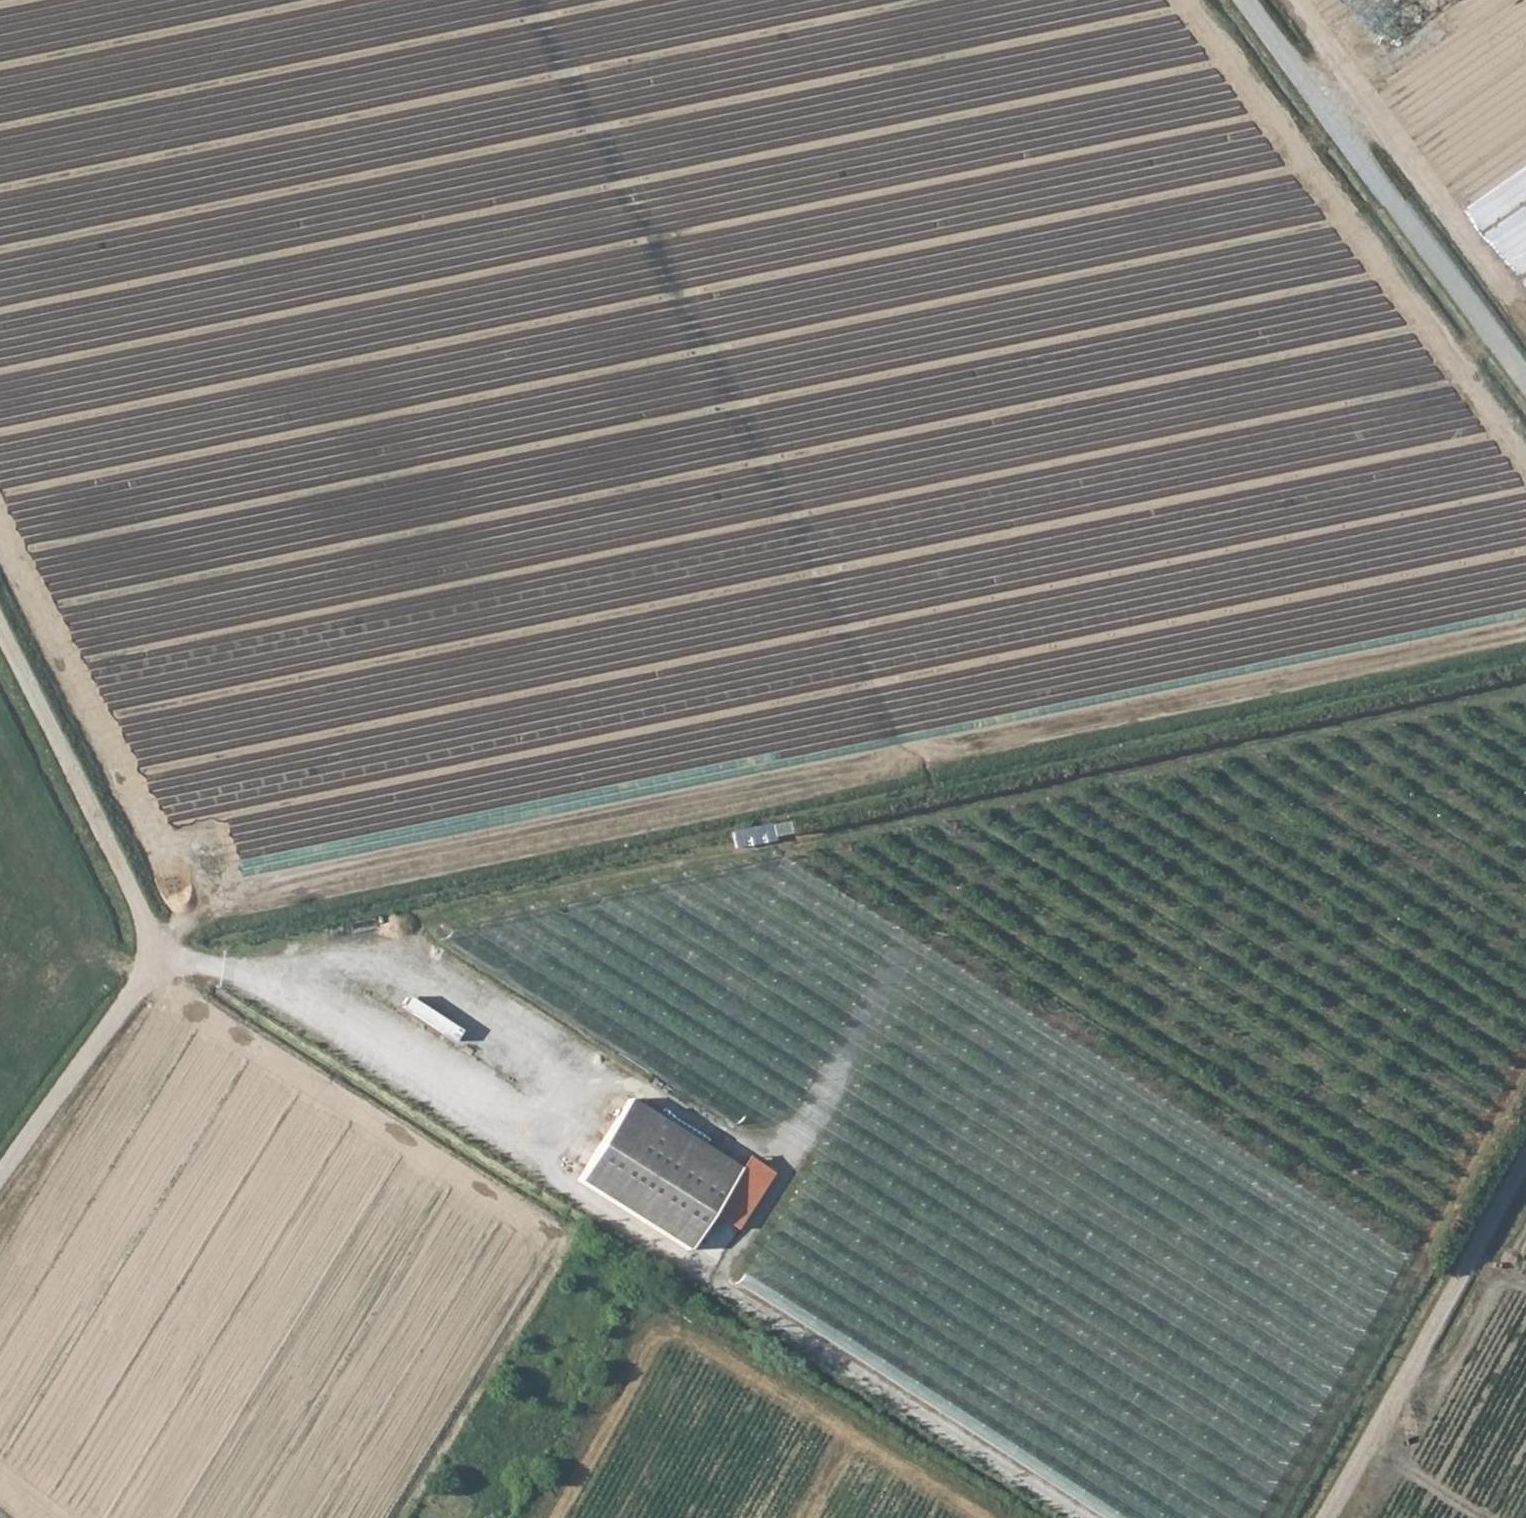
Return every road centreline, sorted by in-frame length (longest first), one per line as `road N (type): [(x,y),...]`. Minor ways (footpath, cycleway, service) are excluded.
road 1 (track): [(0,630),(132,896),(148,956),(134,1002),(0,1185)]
road 2 (track): [(1243,0),(1525,386)]
road 3 (track): [(1334,1517),(1525,1184)]

